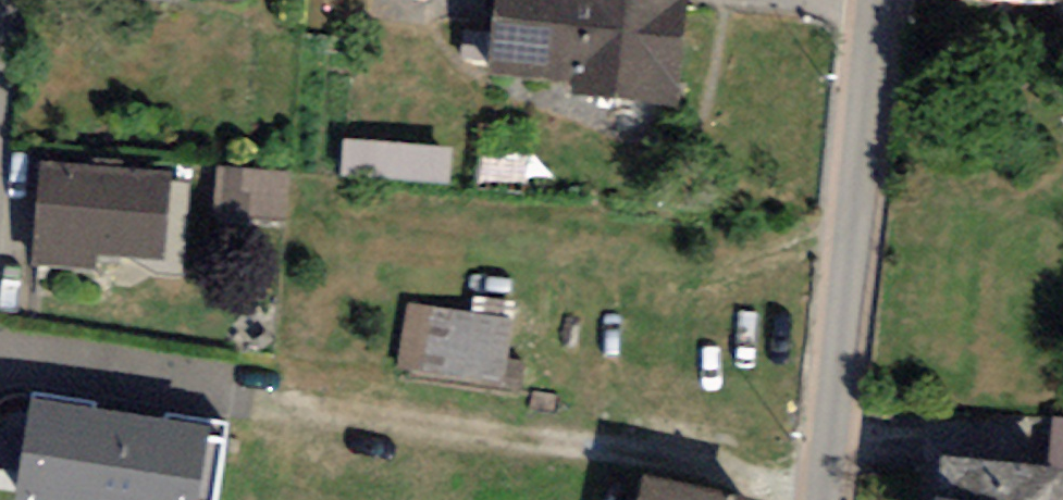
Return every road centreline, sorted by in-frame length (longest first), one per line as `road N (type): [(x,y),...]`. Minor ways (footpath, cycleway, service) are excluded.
road 1 (tertiary): [(814,499),(873,0)]

